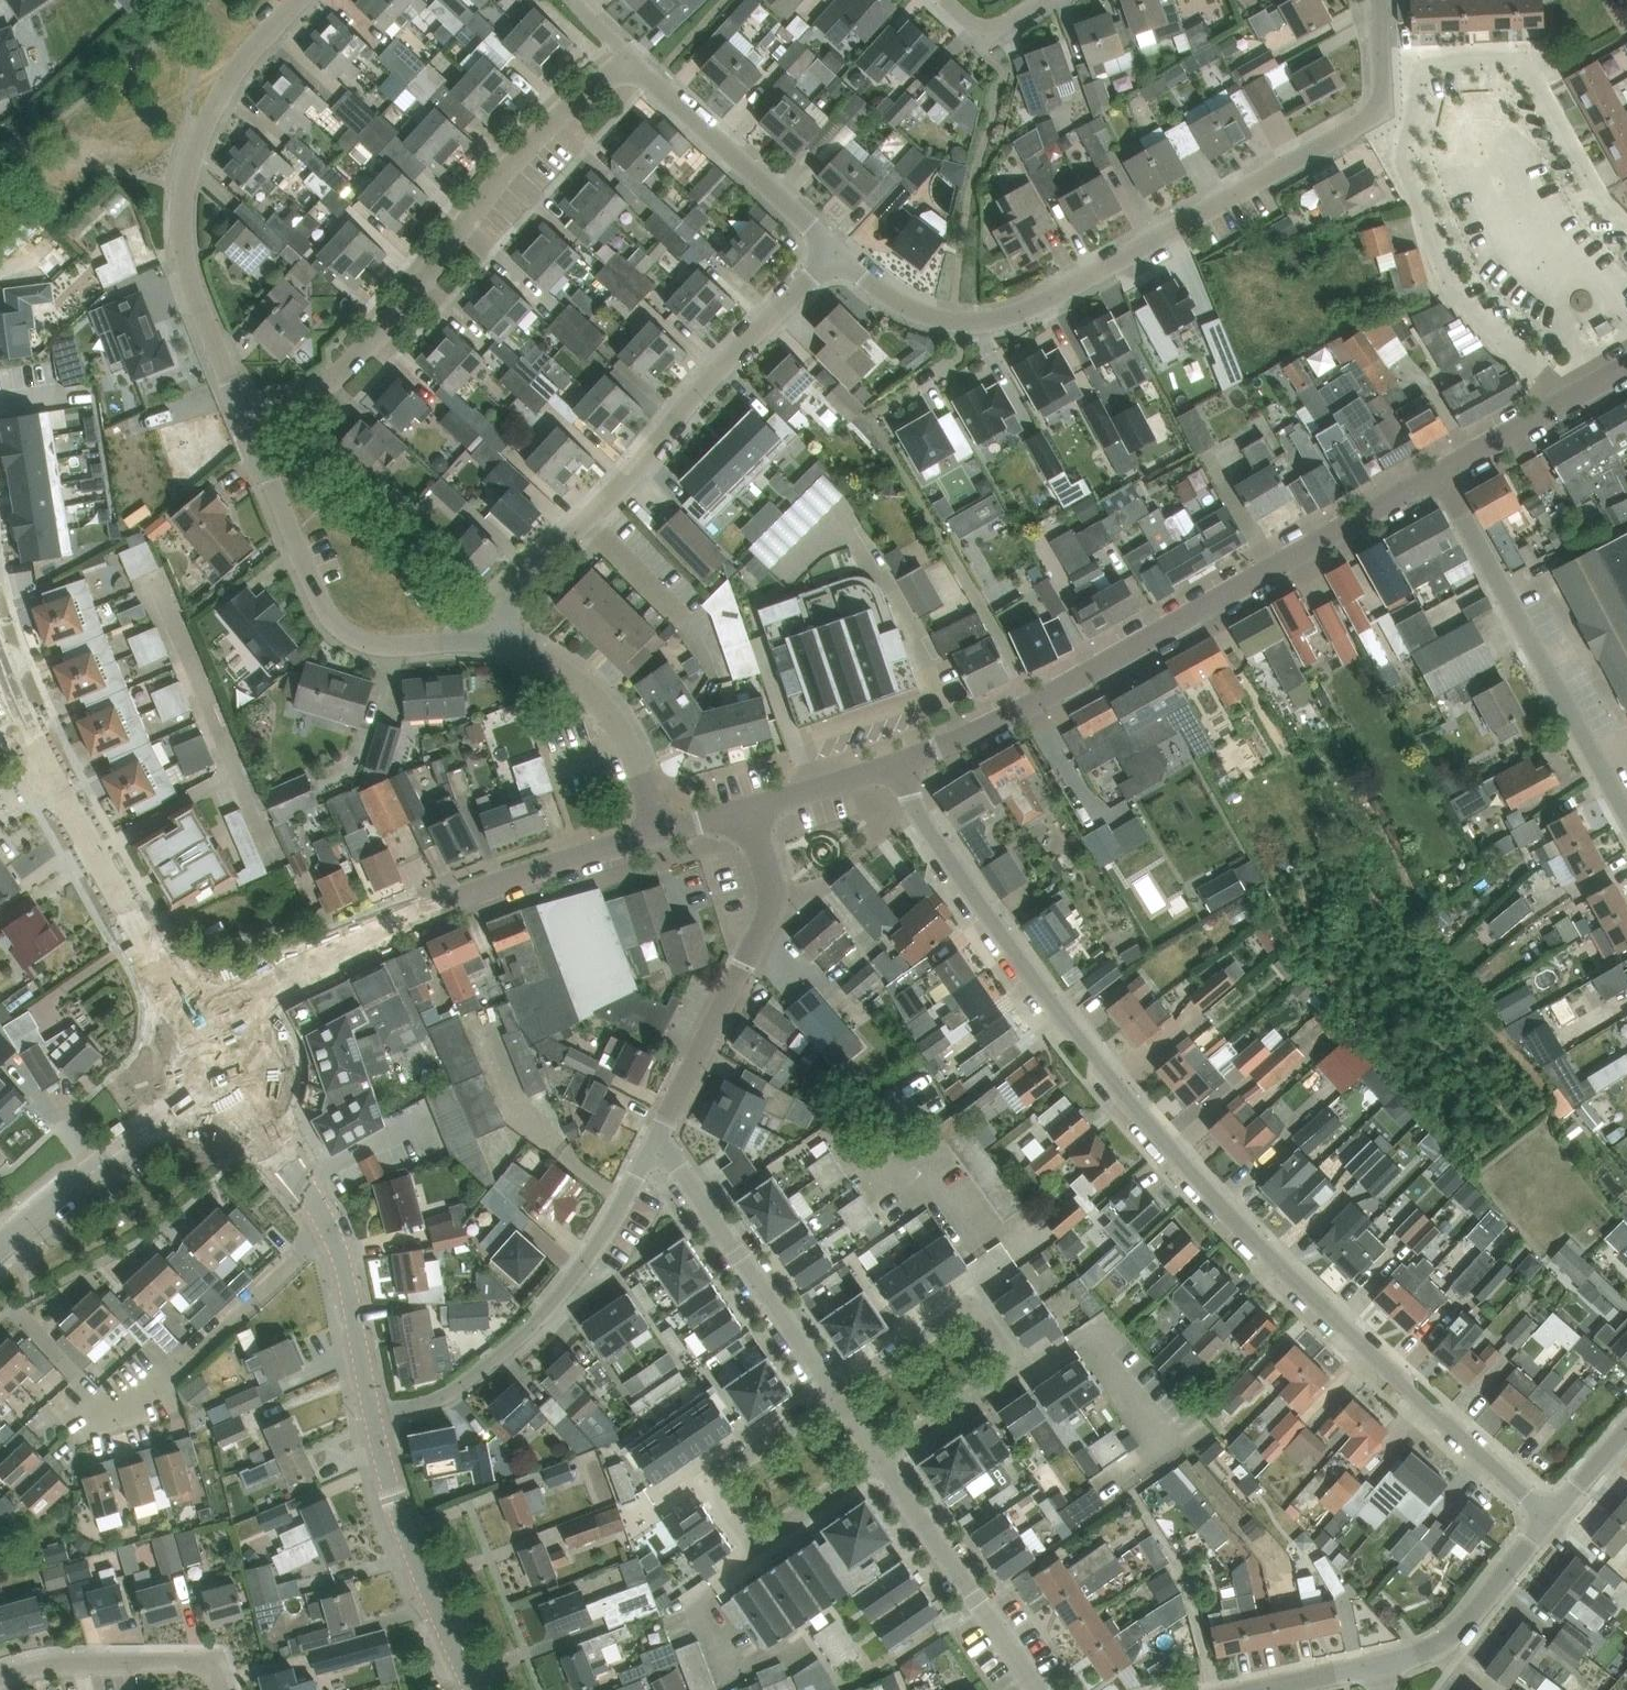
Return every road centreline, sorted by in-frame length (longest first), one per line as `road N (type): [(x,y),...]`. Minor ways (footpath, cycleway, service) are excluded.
road 1 (residential): [(1551,1517),(1245,1230),(1160,1135),(917,812),(899,763)]
road 2 (residential): [(1376,0),(1380,112),(1031,306),(966,322),(924,314),(836,254)]
road 3 (residential): [(1626,225),(1603,201),(1524,59),(1421,66),(1399,154),(1452,293),(1565,398)]
road 4 (tertiary): [(899,763),(1033,702),(1439,472)]
road 5 (residential): [(249,420),(313,400),(443,261),(525,151),(602,77),(631,66)]
road 6 (residential): [(836,254),(711,373),(641,461),(523,576),(499,642)]
road 7 (tertiary): [(196,1026),(328,952),(550,864),(656,835)]
road 8 (residential): [(249,420),(193,290),(181,232),(184,187),(224,84),(298,0)]
road 9 (residential): [(373,1419),(439,1399),(540,1320),(593,1252),(653,1145)]
road 10 (residential): [(880,1457),(1013,1365),(970,1303),(837,1395)]
road 11 (residential): [(1626,816),(1439,472)]
road 12 (residential): [(499,642),(388,645),(338,626),(249,420)]
road 13 (residential): [(837,1395),(711,1481),(754,1543),(880,1457)]
road 14 (residential): [(653,1145),(766,917),(770,889),(746,807)]
road 15 (residential): [(80,1425),(166,1379),(328,1226)]
road 16 (residential): [(837,1395),(672,1157),(653,1145)]
road 17 (tertiary): [(474,1689),(394,1497),(373,1419)]
road 18 (tertiary): [(0,1250),(222,1069)]
road 19 (tertiary): [(196,1026),(54,782)]
road 20 (residential): [(1040,1689),(880,1457)]
road 21 (residential): [(631,66),(836,254)]
road 22 (residential): [(656,835),(630,743),(600,702),(560,667),(499,642)]
road 23 (residential): [(215,1689),(207,1667),(177,1651),(18,1664),(0,1675)]
road 24 (residential): [(1376,1662),(1444,1642),(1551,1517)]
road 25 (tertiary): [(373,1419),(328,1226)]
road 26 (tertiary): [(328,1226),(222,1069)]
road 27 (tertiary): [(746,807),(899,763)]
road 28 (tertiary): [(1439,472),(1565,398)]
road 29 (residential): [(1249,1689),(1376,1662)]
road 30 (tertiary): [(54,782),(0,669)]

